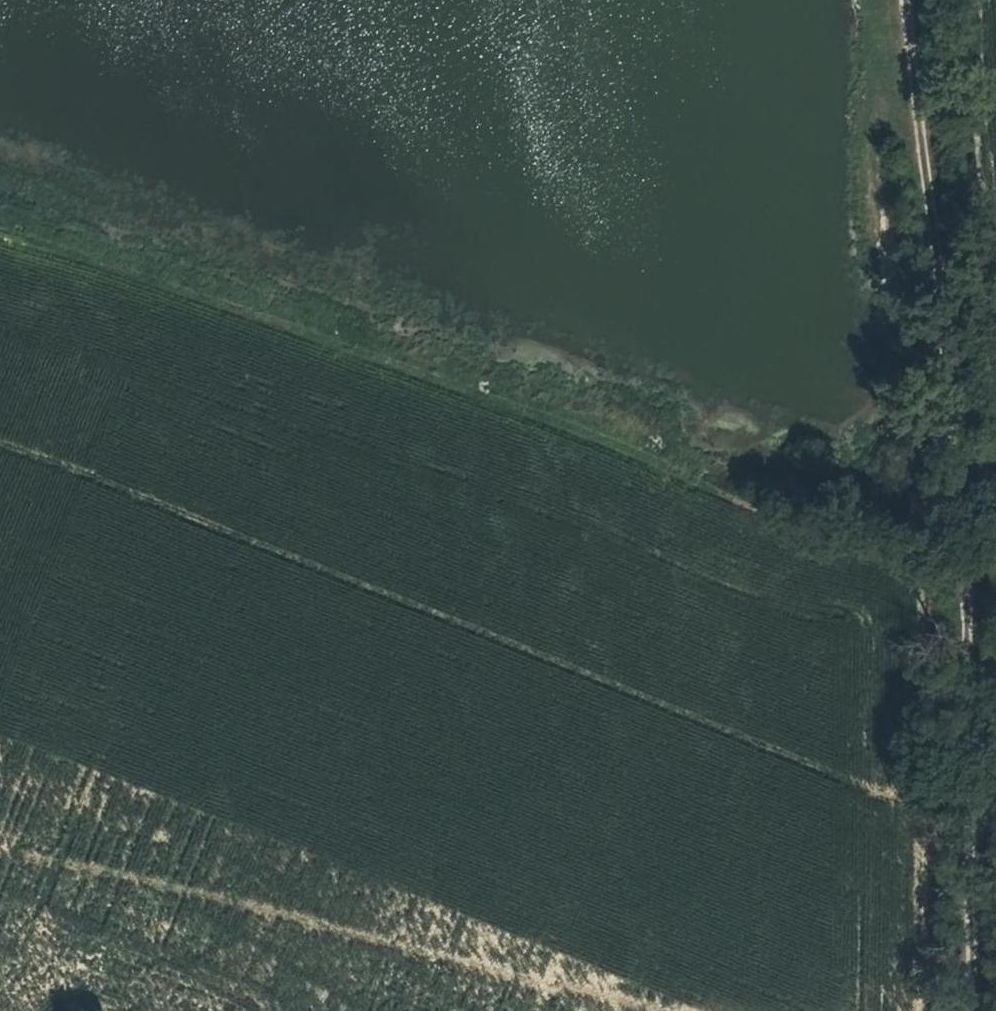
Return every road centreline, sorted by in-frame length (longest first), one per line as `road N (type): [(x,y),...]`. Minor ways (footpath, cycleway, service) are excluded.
road 1 (track): [(967,1010),(968,773),(957,594),(901,0)]

